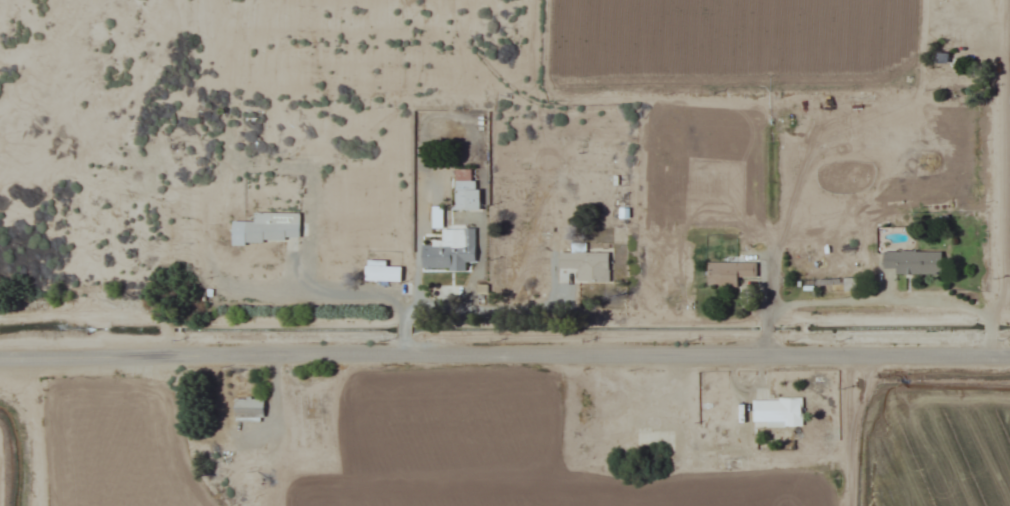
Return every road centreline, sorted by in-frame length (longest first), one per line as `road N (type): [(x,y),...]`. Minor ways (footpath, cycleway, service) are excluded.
road 1 (residential): [(0,362),(1009,358)]

